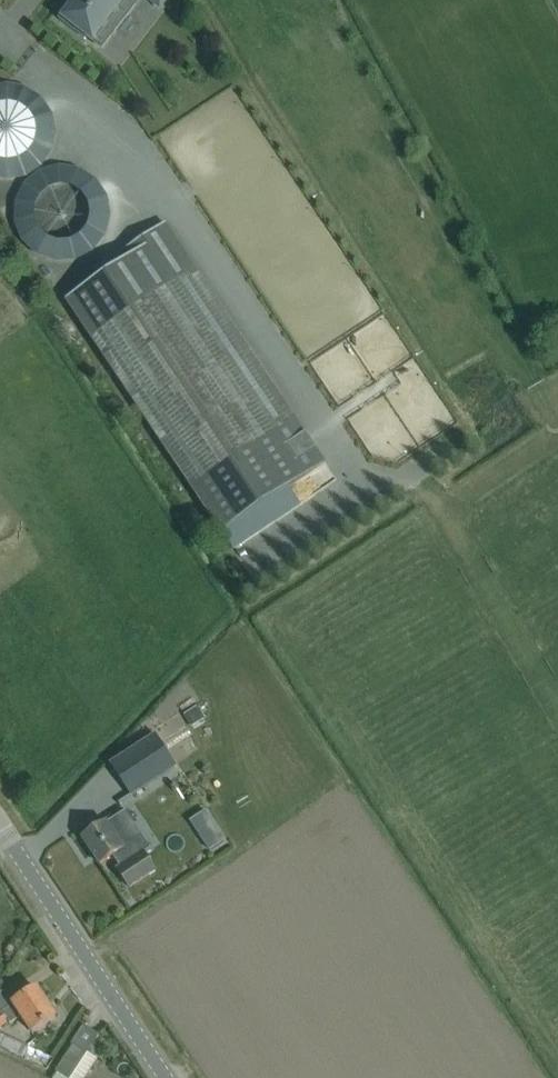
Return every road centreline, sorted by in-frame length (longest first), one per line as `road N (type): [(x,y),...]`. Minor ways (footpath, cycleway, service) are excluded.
road 1 (unclassified): [(162,1077),(0,838)]

